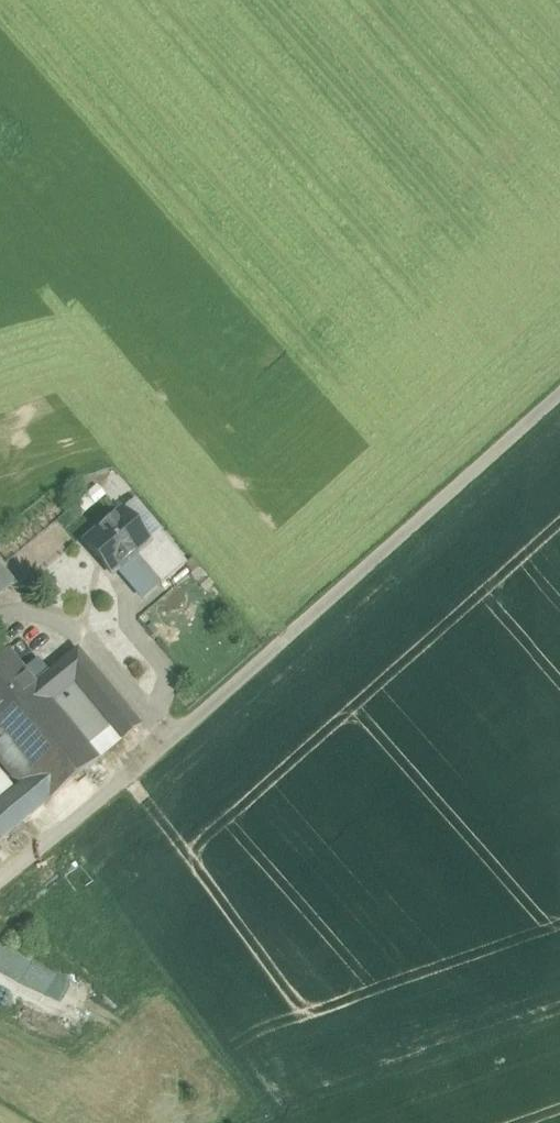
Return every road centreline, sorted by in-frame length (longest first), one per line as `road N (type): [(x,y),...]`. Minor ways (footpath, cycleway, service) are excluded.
road 1 (unclassified): [(0,881),(559,394)]
road 2 (track): [(172,739),(88,639),(27,613),(0,612)]

